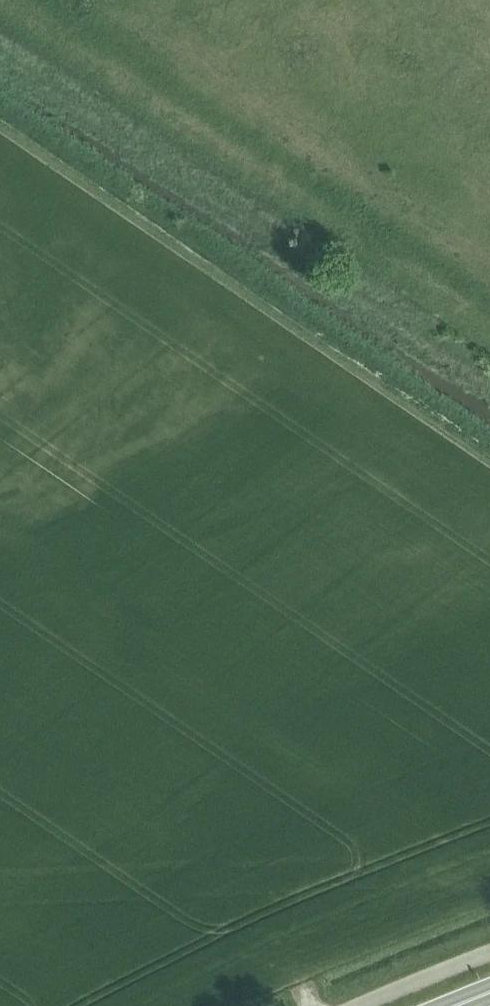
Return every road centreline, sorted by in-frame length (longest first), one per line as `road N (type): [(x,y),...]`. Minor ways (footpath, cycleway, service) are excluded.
road 1 (unclassified): [(364,1005),(489,956)]

